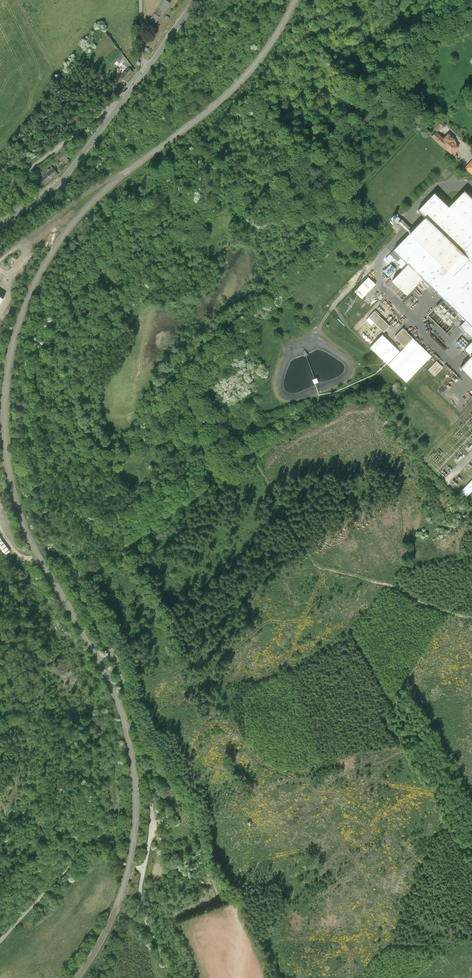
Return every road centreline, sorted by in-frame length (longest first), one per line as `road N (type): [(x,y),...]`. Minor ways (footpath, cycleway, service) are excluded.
road 1 (track): [(471,842),(315,567),(258,568),(204,552)]
road 2 (track): [(379,263),(318,328),(283,348),(274,381),(279,399),(299,401),(356,375),(355,360),(319,331)]
road 3 (unclassified): [(197,0),(53,189),(0,225)]
road 4 (track): [(471,618),(315,567),(249,451)]
road 5 (track): [(249,451),(211,467),(200,491),(100,573),(76,578)]
road 6 (track): [(0,943),(102,837),(112,838),(123,865),(144,869)]

